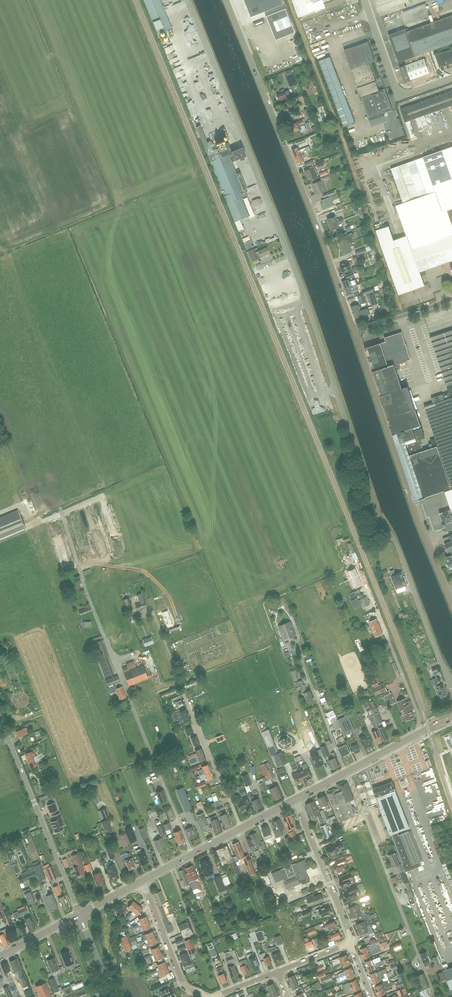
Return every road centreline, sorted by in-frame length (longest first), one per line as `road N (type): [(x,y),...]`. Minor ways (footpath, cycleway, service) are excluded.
road 1 (unclassified): [(451,690),(372,502),(292,260),(189,0)]
road 2 (residential): [(355,332),(226,0)]
road 3 (residential): [(451,602),(355,332)]
road 4 (unclassified): [(79,915),(0,719)]
road 5 (secondary): [(296,799),(451,714)]
road 6 (secondary): [(142,881),(296,799)]
road 7 (track): [(105,639),(63,514),(30,527)]
road 8 (unclassified): [(451,78),(400,93),(364,0)]
road 9 (residential): [(350,942),(296,799)]
road 10 (residential): [(210,996),(182,982),(142,881)]

